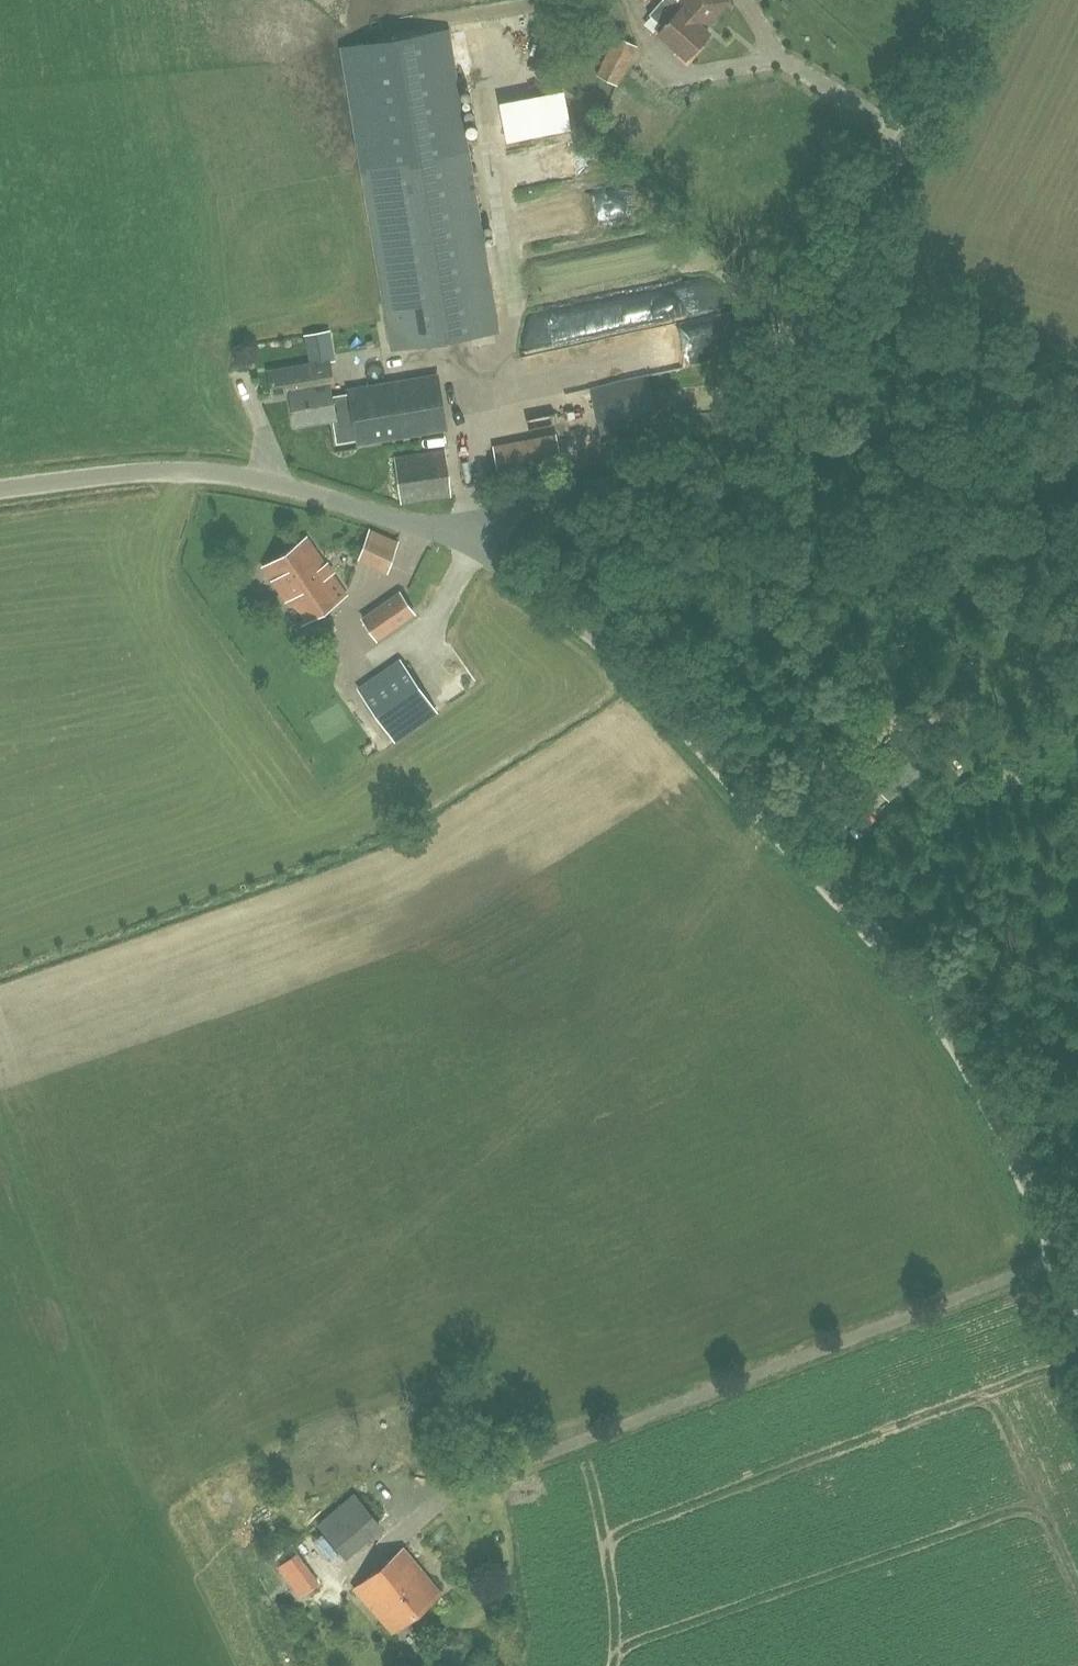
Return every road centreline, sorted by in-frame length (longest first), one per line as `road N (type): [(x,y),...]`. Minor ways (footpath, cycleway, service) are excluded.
road 1 (unclassified): [(1077,1287),(978,1077),(905,971),(637,675),(594,634),(469,546)]
road 2 (unclassified): [(700,467),(759,418),(793,366),(975,0)]
road 3 (unclassified): [(469,546),(219,476),(147,473),(0,490)]
road 4 (unclassified): [(700,467),(1077,392)]
road 5 (unclassified): [(469,546),(507,515),(700,467)]

